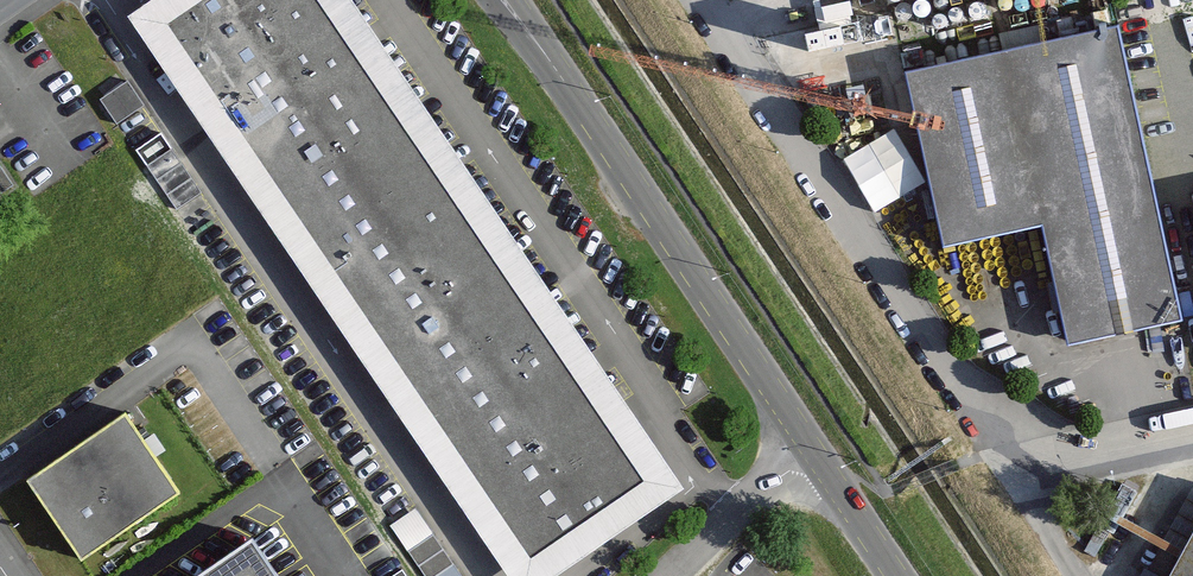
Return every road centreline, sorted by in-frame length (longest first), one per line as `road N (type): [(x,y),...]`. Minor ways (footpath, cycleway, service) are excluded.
road 1 (unclassified): [(706,0),(958,387),(1011,438),(1060,457),(1192,435)]
road 2 (secondary): [(814,452),(508,0)]
road 3 (unclassified): [(814,452),(678,575)]
road 4 (secondary): [(899,575),(814,452)]

